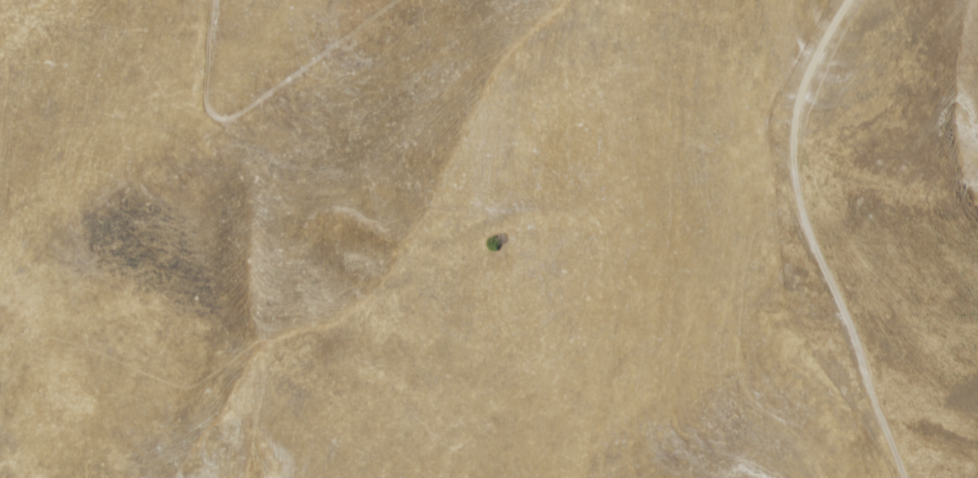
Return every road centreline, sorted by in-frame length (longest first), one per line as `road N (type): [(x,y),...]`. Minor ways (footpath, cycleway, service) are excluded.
road 1 (track): [(896,477),(845,307),(808,224),(794,125),(851,0)]

